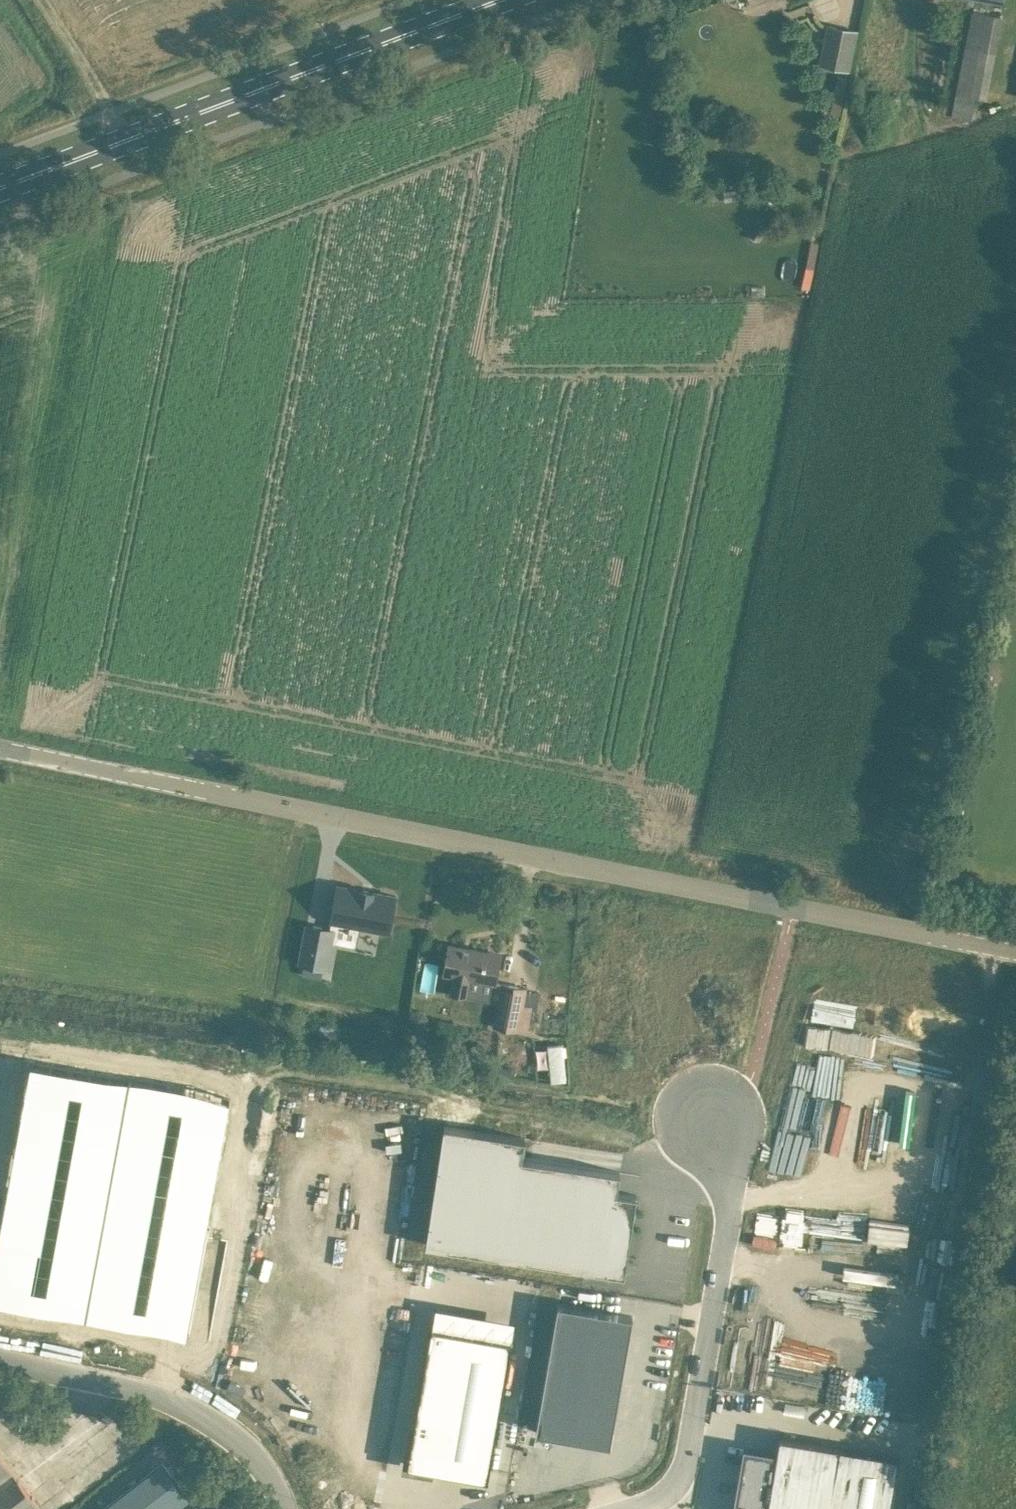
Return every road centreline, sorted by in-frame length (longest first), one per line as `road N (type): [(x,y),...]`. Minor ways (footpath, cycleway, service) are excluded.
road 1 (unclassified): [(1015,950),(0,747)]
road 2 (primary): [(0,187),(493,0)]
road 3 (unclassified): [(629,1508),(672,1483),(689,1455),(726,1202),(727,1161),(715,1122)]
road 4 (unclassified): [(281,1508),(264,1464),(218,1421),(183,1402),(0,1359)]

